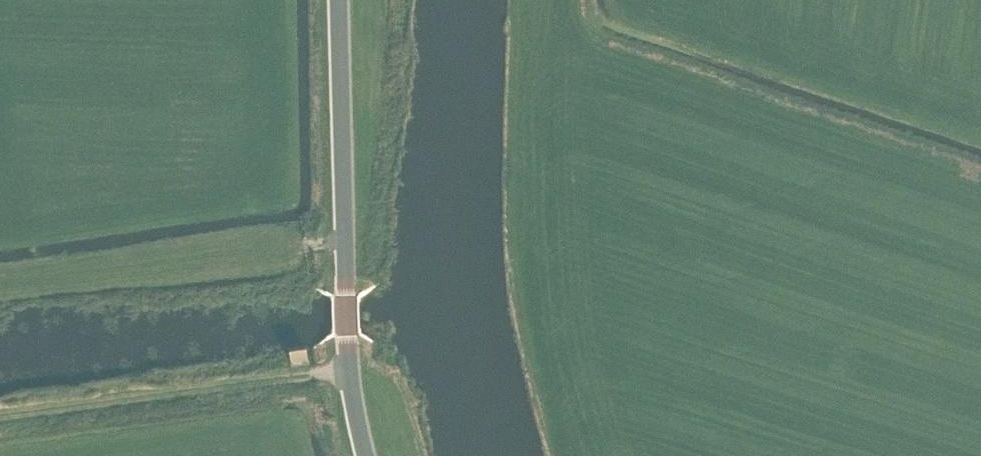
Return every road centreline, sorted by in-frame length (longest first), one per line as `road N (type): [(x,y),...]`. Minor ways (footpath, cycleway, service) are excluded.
road 1 (unclassified): [(364,455),(348,333),(339,0)]
road 2 (track): [(0,420),(350,368)]

